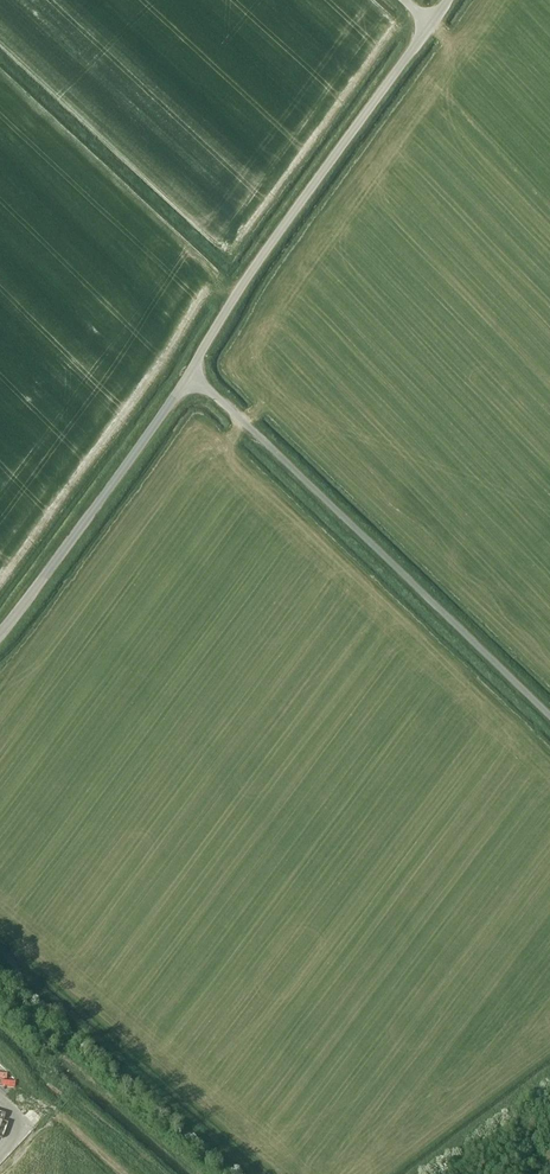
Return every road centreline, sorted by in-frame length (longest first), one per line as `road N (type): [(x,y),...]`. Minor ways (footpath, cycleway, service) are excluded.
road 1 (unclassified): [(549,718),(189,374)]
road 2 (unclassified): [(189,374),(241,286),(447,0)]
road 3 (unclassified): [(189,374),(0,634)]
road 4 (track): [(16,1125),(49,1107),(121,1173)]

